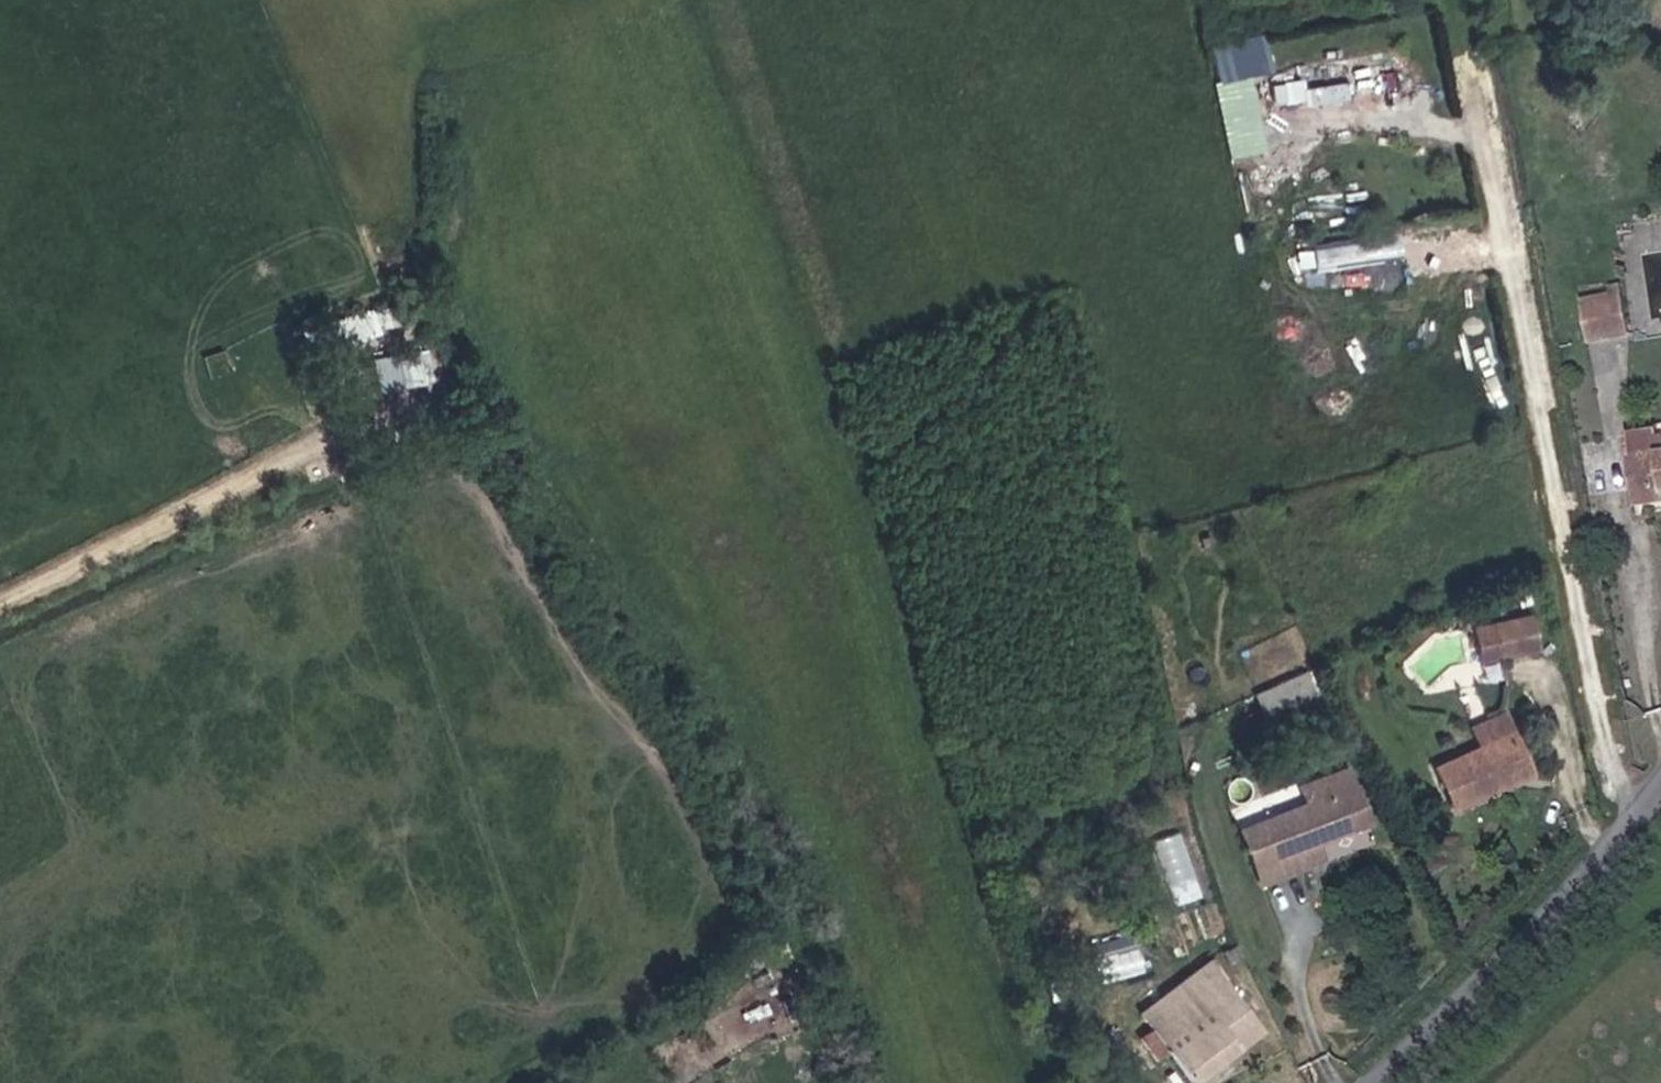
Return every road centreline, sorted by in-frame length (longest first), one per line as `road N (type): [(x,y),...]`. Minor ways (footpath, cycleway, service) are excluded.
road 1 (tertiary): [(1367,1082),(1660,785)]

